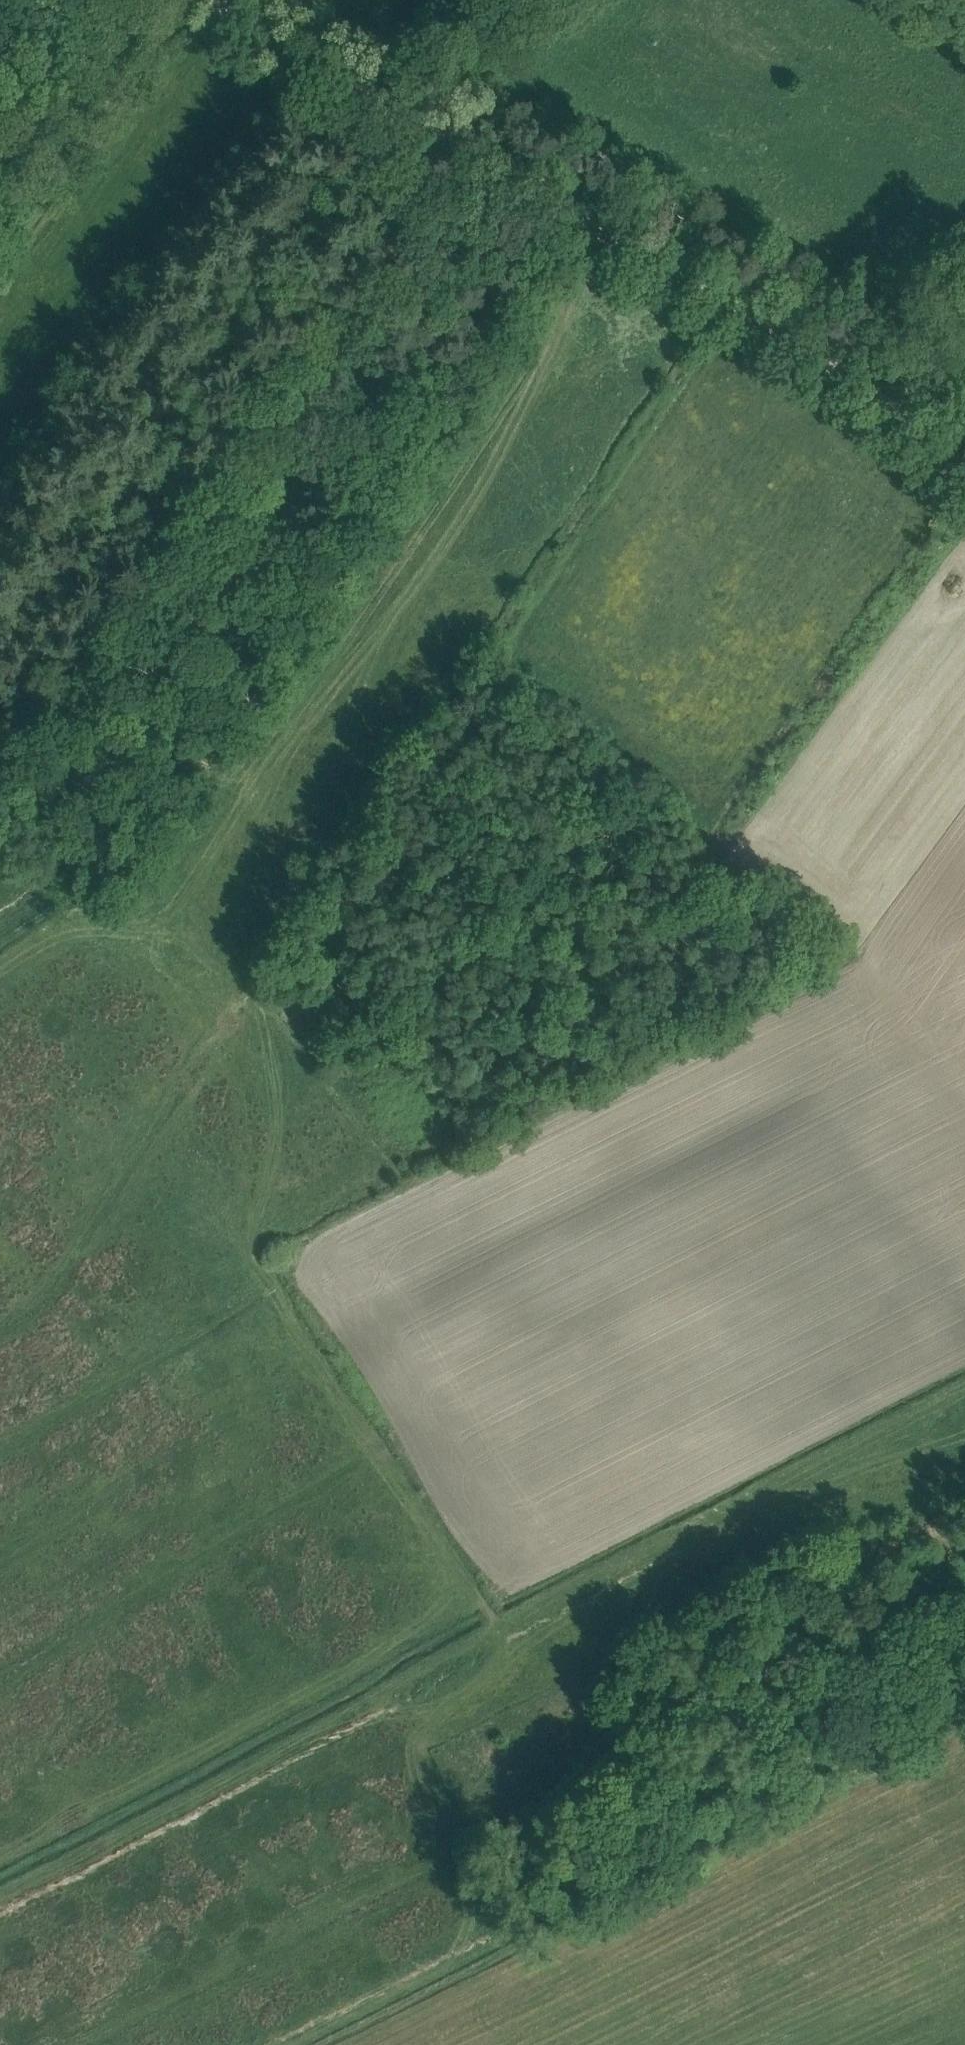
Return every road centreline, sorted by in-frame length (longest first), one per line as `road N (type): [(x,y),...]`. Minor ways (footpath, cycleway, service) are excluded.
road 1 (track): [(964,463),(835,361),(226,0)]
road 2 (track): [(398,116),(507,0)]

